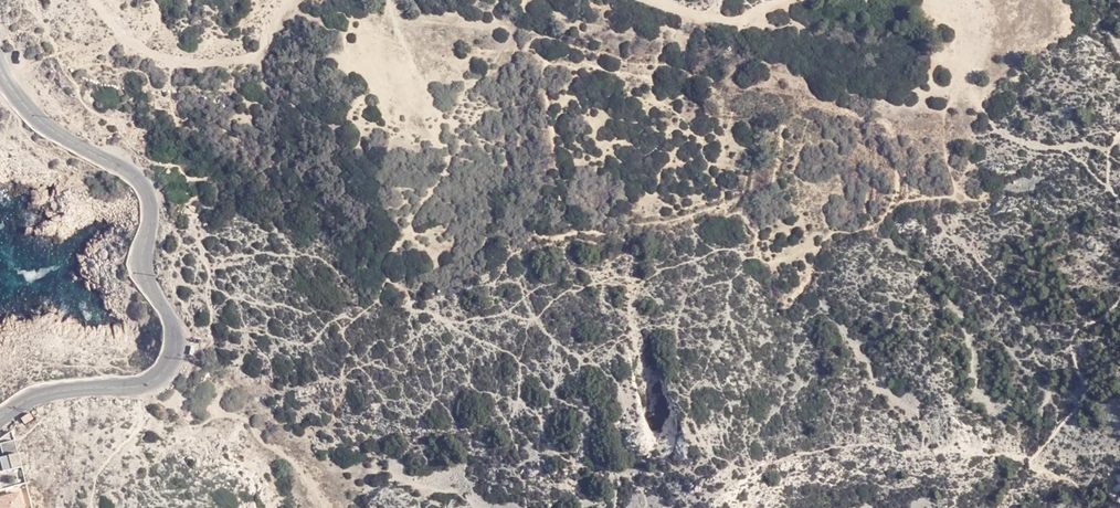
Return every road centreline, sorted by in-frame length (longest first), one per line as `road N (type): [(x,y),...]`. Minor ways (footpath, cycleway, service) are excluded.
road 1 (tertiary): [(0,417),(49,391),(157,379),(177,335),(141,267),(152,204),(144,183),(38,119),(0,70)]
road 2 (track): [(95,0),(137,45),(171,60),(212,62),(264,54),(297,0)]
road 3 (track): [(666,0),(735,20),(781,0)]

